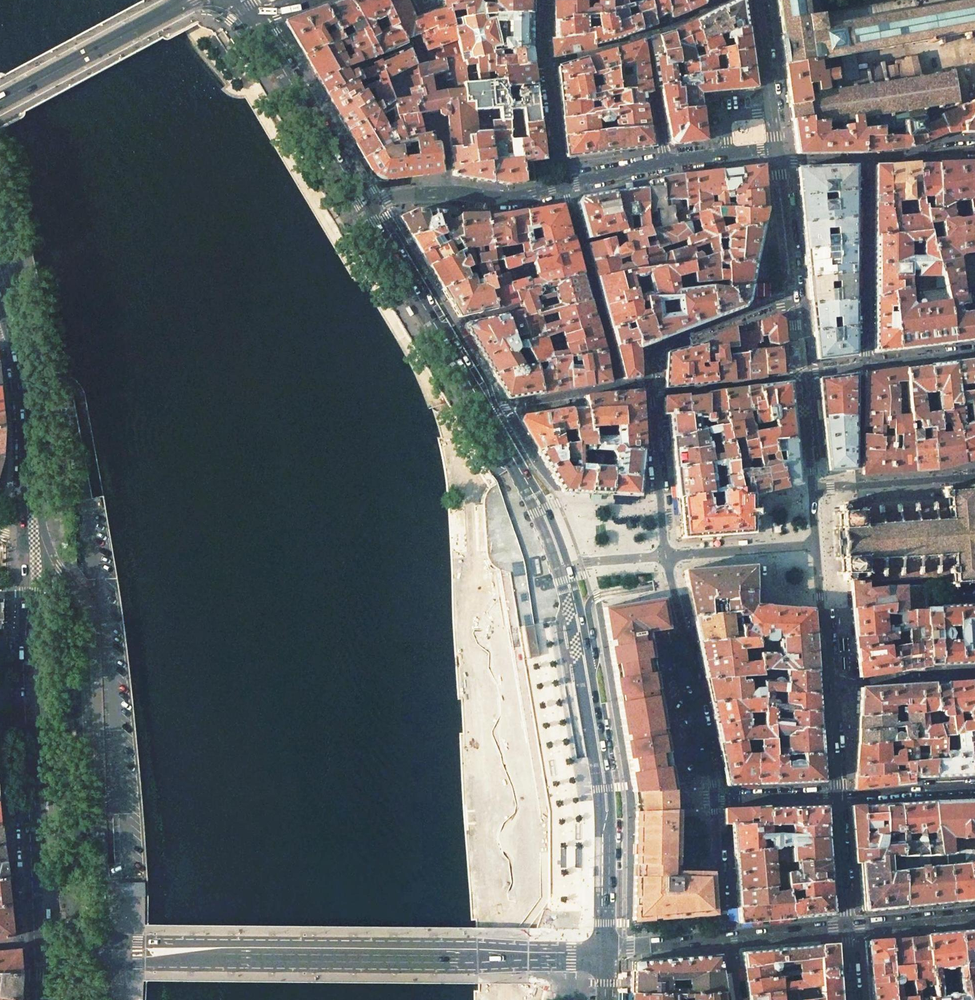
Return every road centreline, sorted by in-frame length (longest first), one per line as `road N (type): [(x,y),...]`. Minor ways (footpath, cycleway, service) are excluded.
road 1 (primary): [(542,956),(108,941),(98,922),(84,624),(28,537)]
road 2 (primary): [(98,999),(101,972),(112,961),(542,956)]
road 3 (primary): [(36,999),(23,655),(28,537)]
road 4 (primary): [(489,418),(541,509),(570,591),(605,805)]
road 5 (residential): [(604,955),(849,925)]
road 6 (primary): [(366,209),(489,418)]
road 7 (primary): [(252,19),(366,209)]
road 8 (primary): [(0,101),(188,0)]
road 9 (residential): [(675,594),(715,800)]
road 10 (primary): [(28,537),(20,387),(8,330)]
road 11 (residential): [(617,385),(564,184)]
road 12 (residential): [(865,160),(864,366)]
road 13 (residential): [(366,209),(403,193),(503,199),(564,184)]
road 14 (residential): [(724,0),(548,66)]
road 15 (residential): [(794,296),(666,346),(651,385)]
road 16 (residential): [(651,385),(666,555)]
road 17 (residential): [(564,184),(728,153)]
road 18 (residential): [(800,374),(663,393),(651,385)]
road 19 (primary): [(605,805),(604,955)]
road 20 (residential): [(815,543),(666,555)]
road 21 (residential): [(828,684),(974,673)]
road 22 (residential): [(837,797),(974,788)]
road 23 (residential): [(776,161),(794,296)]
road 24 (residential): [(837,797),(849,925)]
road 25 (residential): [(849,925),(974,913)]
road 26 (residential): [(837,797),(715,800)]
road 27 (residential): [(864,366),(858,486)]

